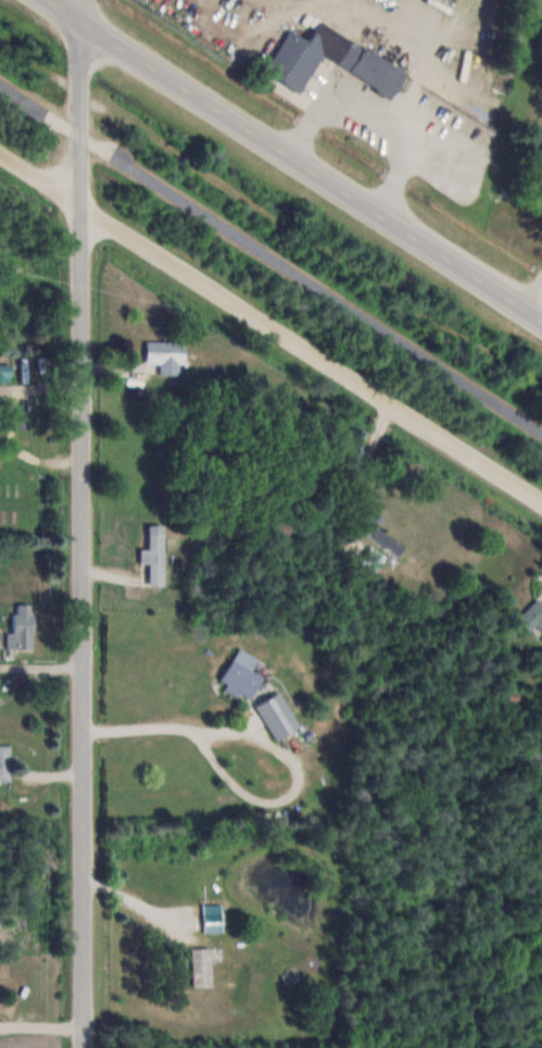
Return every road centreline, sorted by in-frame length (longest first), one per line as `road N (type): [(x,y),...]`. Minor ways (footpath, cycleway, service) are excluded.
road 1 (residential): [(87,1047),(81,0)]
road 2 (residential): [(541,508),(0,153)]
road 3 (tertiary): [(541,325),(50,0)]

